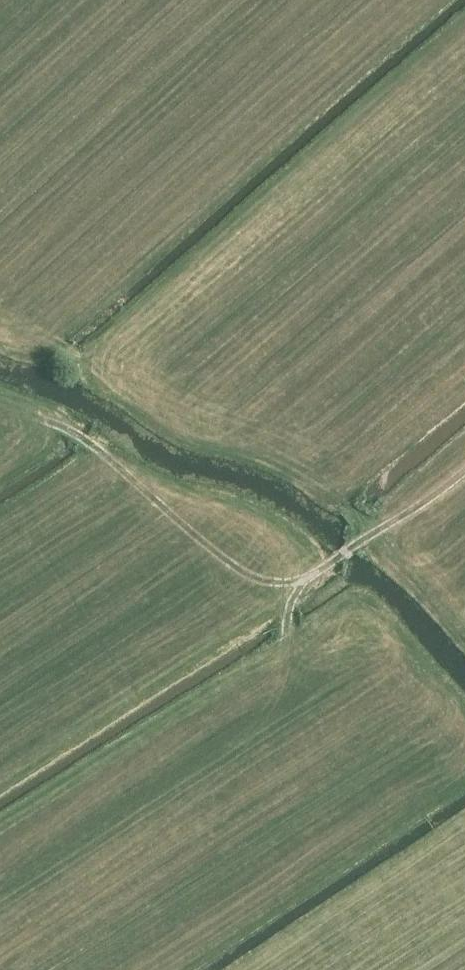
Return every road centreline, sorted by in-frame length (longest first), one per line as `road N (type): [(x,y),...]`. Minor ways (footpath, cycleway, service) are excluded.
road 1 (track): [(0,326),(72,352),(171,414),(314,486),(355,512),(359,539)]
road 2 (track): [(47,421),(116,462),(237,569),(275,588),(300,587),(286,635)]
road 3 (track): [(300,587),(464,472)]

